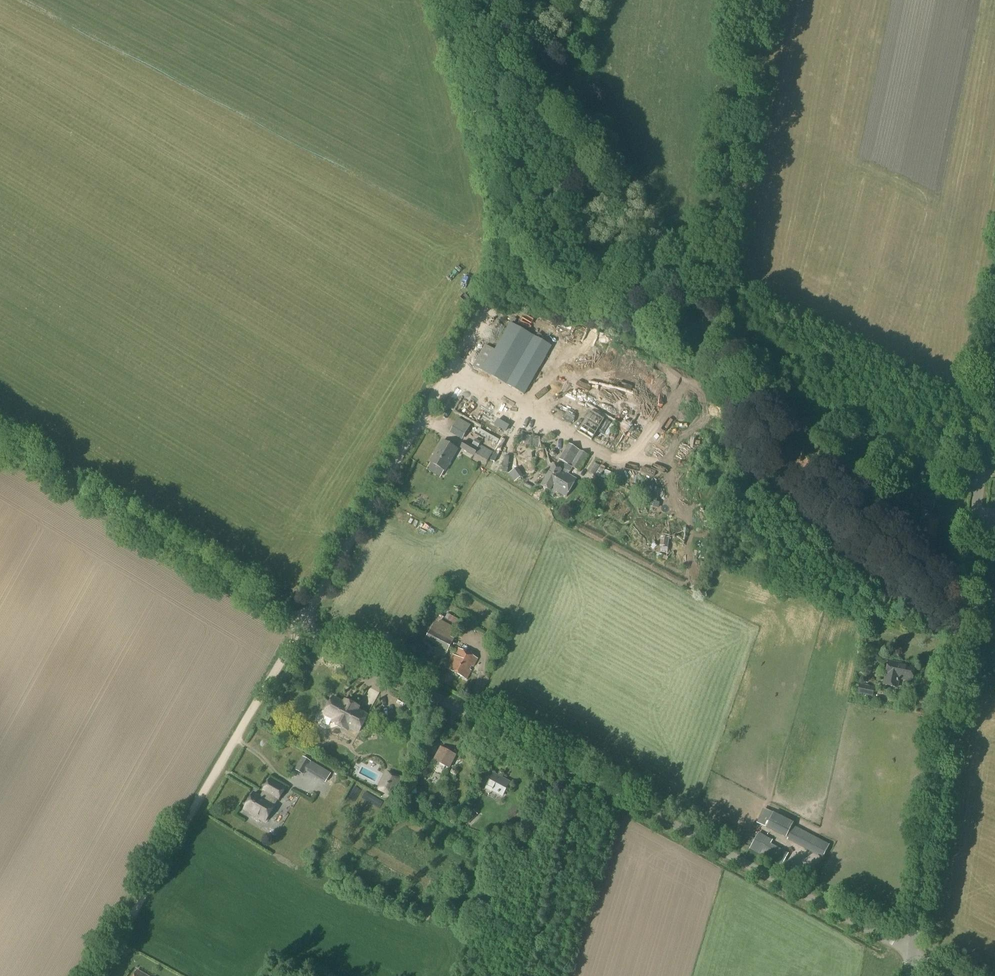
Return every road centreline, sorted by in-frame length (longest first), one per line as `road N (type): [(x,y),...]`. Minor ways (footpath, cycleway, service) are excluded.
road 1 (track): [(98,975),(501,280),(511,232),(448,0)]
road 2 (unclassified): [(912,952),(301,624),(0,443)]
road 3 (tertiary): [(912,952),(994,363)]

